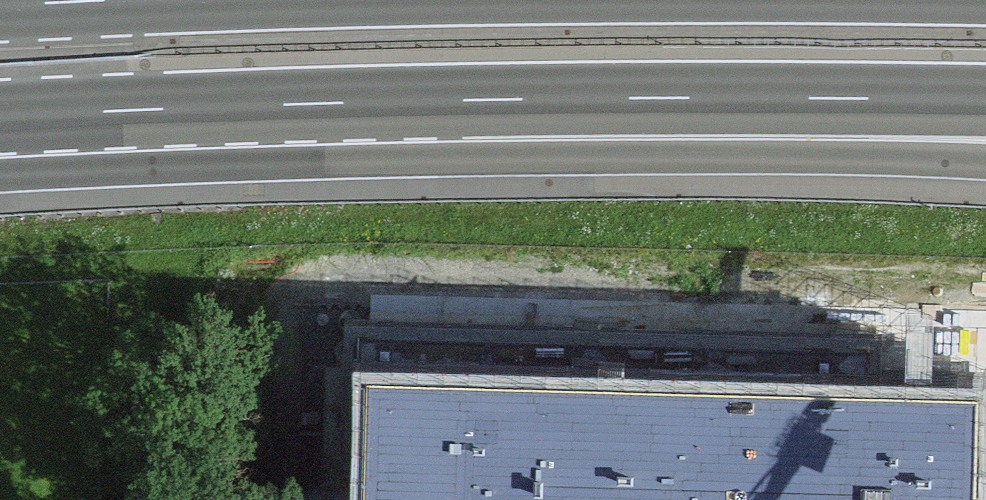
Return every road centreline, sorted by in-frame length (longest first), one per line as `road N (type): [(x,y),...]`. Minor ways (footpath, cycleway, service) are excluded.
road 1 (motorway): [(316,116),(468,166),(794,164),(985,174)]
road 2 (motorway): [(316,116),(985,111)]
road 3 (motorway): [(0,130),(316,116)]
road 4 (motorway): [(312,0),(0,12)]

